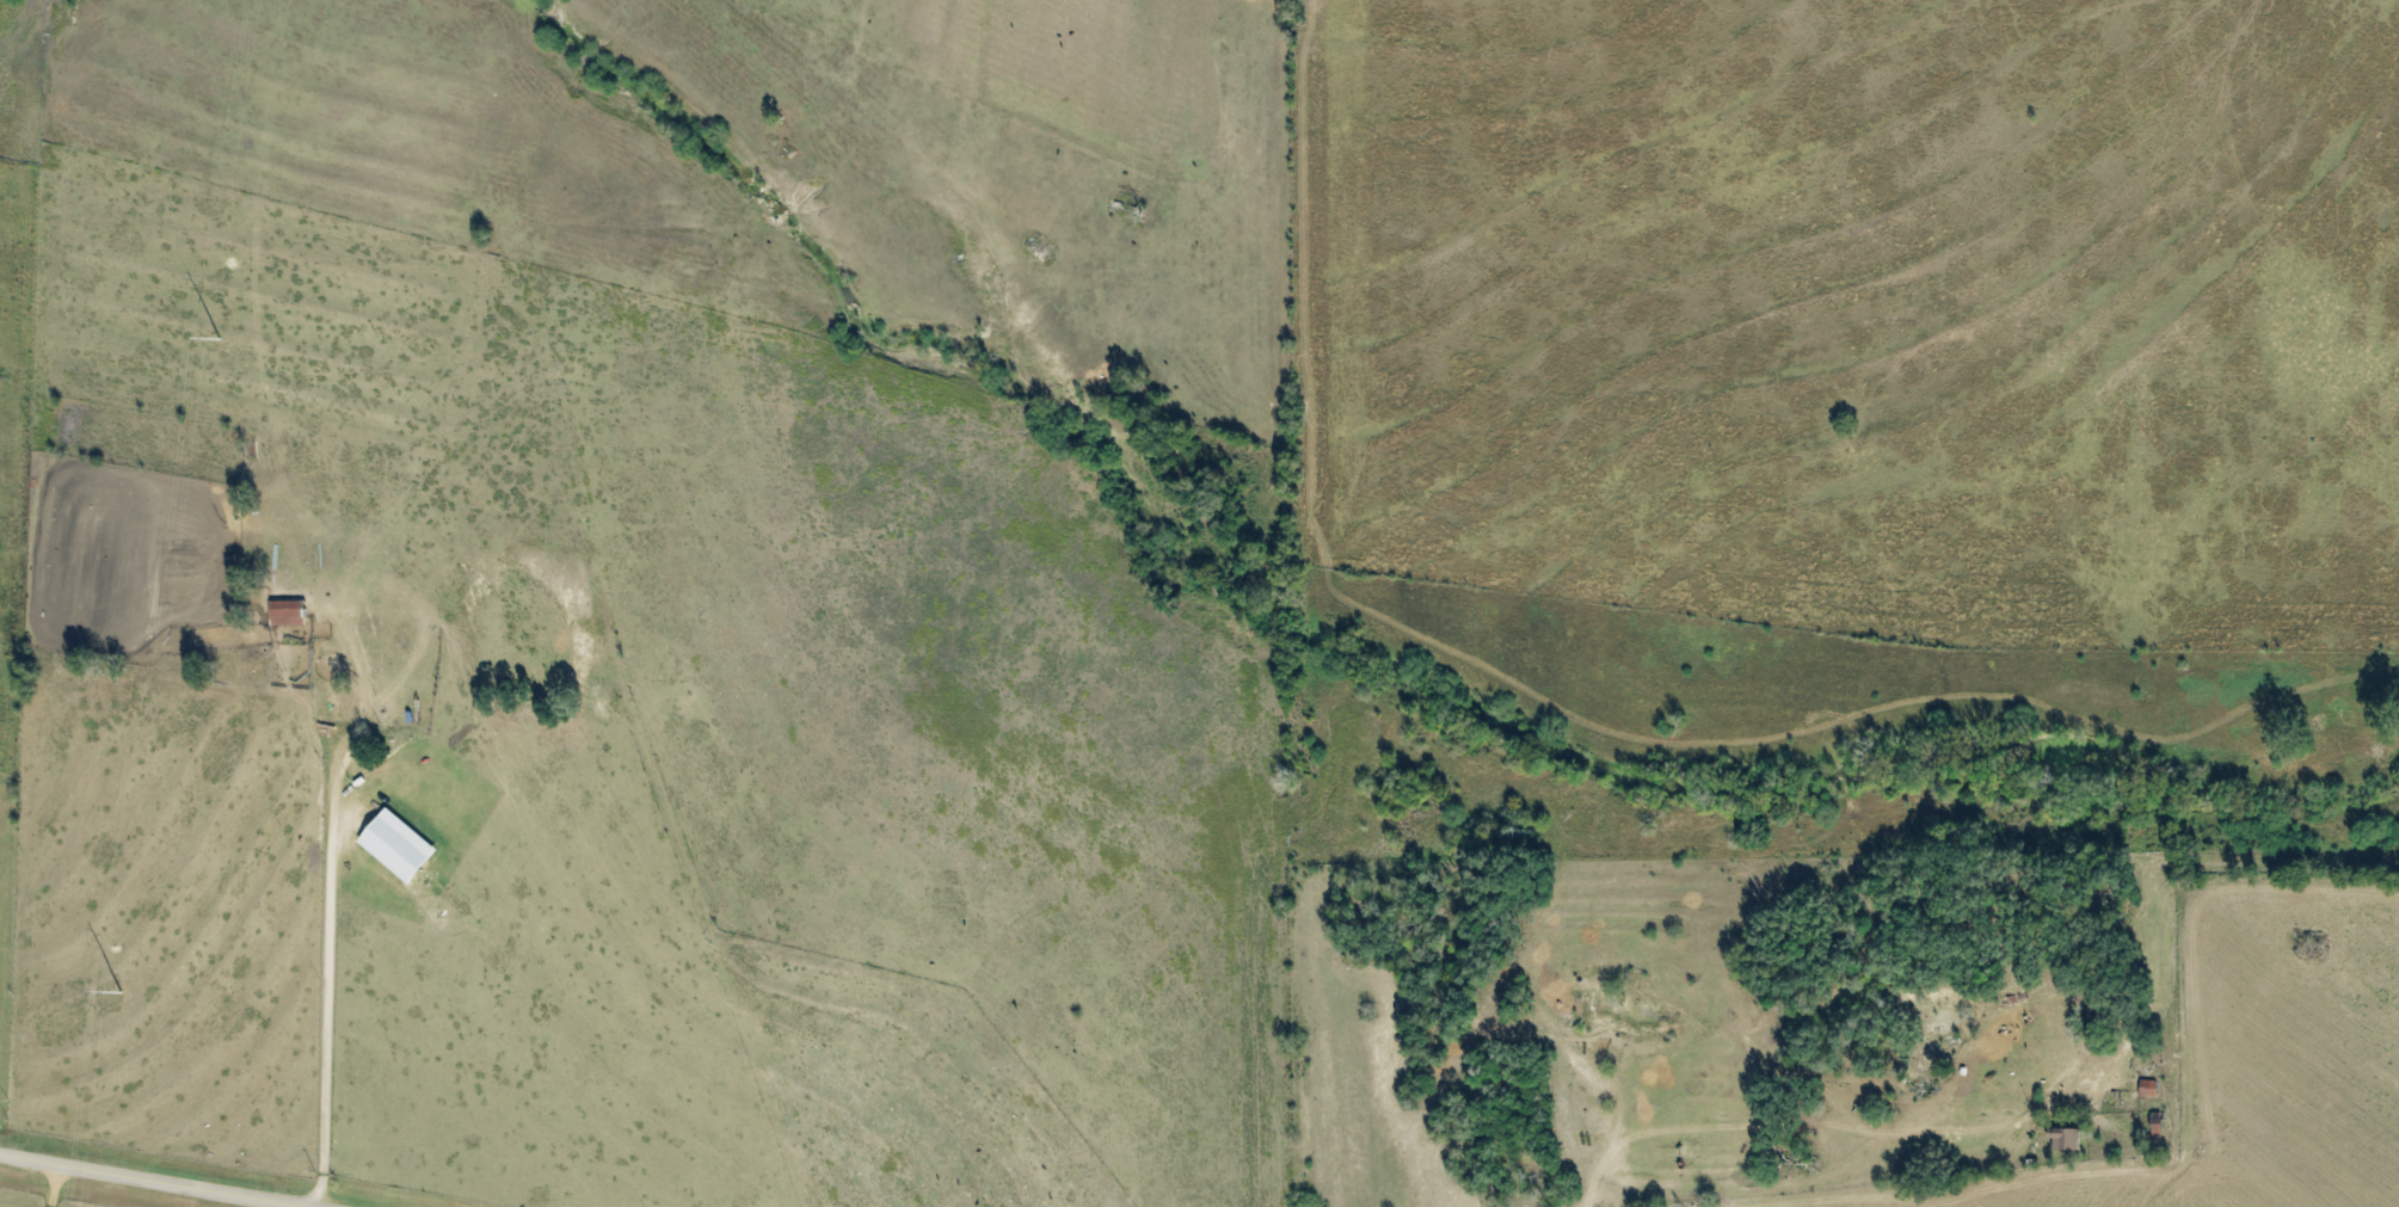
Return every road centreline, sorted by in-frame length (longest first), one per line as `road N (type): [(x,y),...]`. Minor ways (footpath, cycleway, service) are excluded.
road 1 (tertiary): [(298,1206),(0,1154)]

